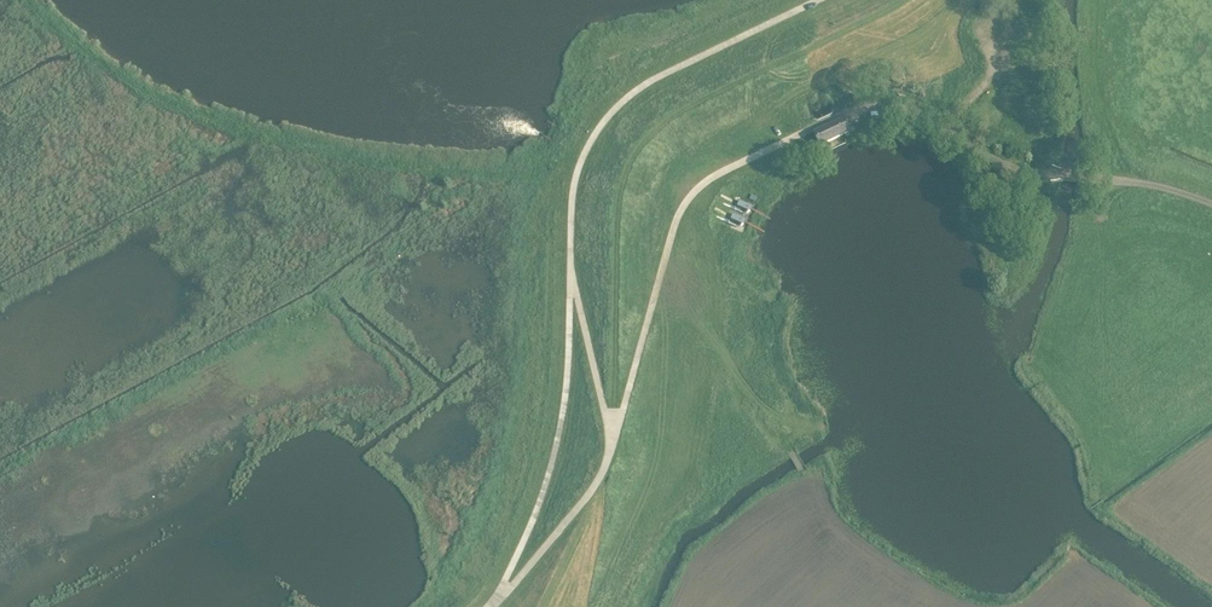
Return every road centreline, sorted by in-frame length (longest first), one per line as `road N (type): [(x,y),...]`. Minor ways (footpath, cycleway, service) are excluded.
road 1 (track): [(903,0),(684,108),(639,147),(617,207),(615,436)]
road 2 (unclassified): [(805,130),(857,108),(904,108),(1019,167),(1146,183),(1211,202)]
road 3 (track): [(542,606),(604,469)]

